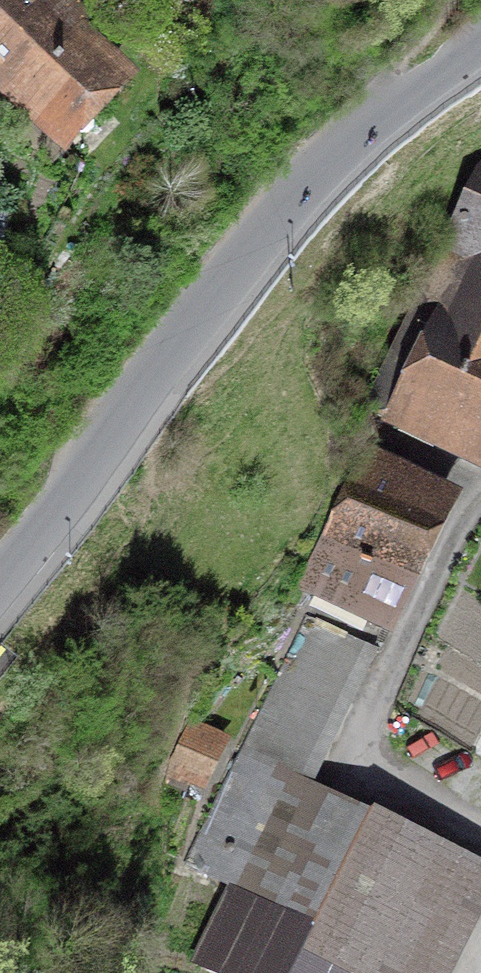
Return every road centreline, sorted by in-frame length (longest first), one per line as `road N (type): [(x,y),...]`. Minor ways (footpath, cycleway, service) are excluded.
road 1 (unclassified): [(480,33),(390,97),(245,265),(0,605)]
road 2 (residential): [(357,777),(480,832)]

